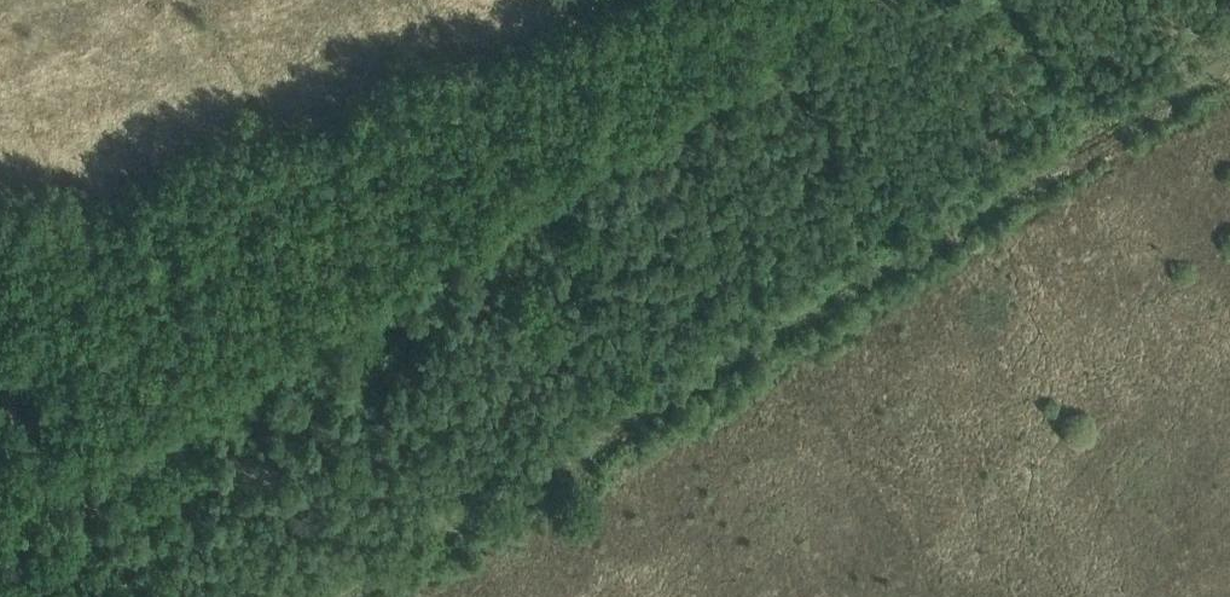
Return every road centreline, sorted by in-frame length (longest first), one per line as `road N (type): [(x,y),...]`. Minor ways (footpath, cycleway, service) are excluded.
road 1 (track): [(323,596),(1229,55)]
road 2 (track): [(0,365),(139,596)]
road 3 (track): [(1088,135),(1005,0)]

